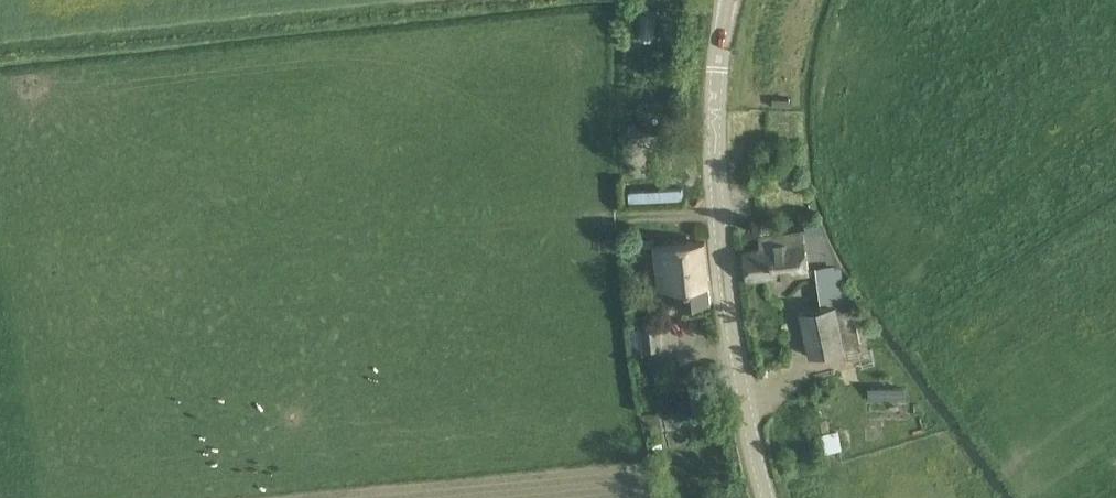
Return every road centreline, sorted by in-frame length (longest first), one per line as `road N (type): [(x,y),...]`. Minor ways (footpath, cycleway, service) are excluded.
road 1 (tertiary): [(766,497),(752,452),(716,187),(718,48),(728,0)]

